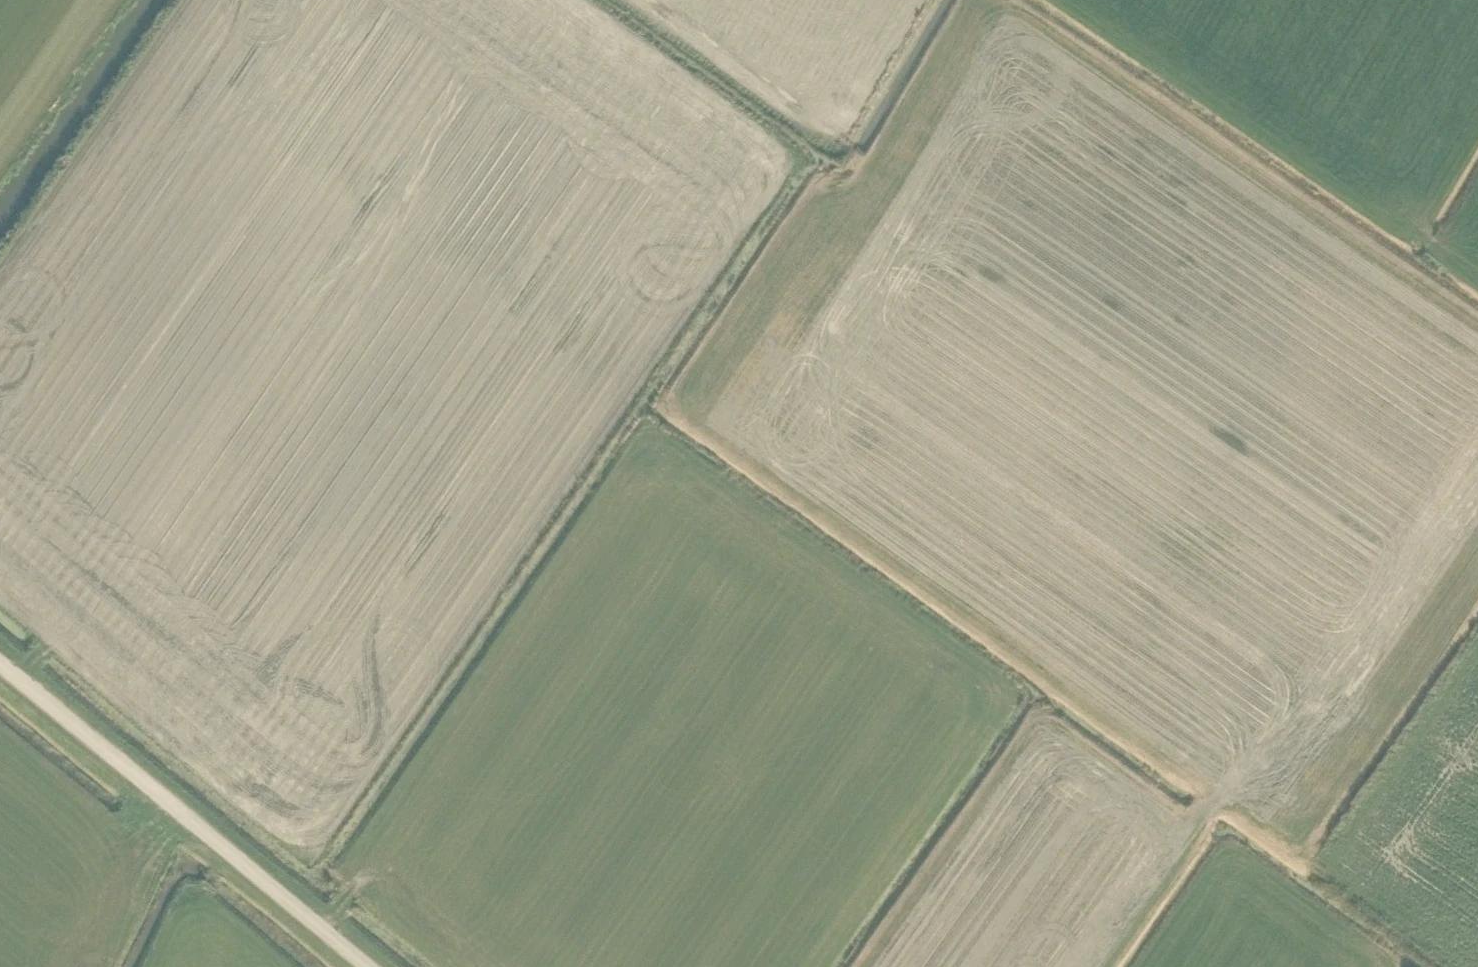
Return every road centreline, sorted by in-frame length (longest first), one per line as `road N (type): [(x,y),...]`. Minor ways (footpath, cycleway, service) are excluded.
road 1 (unclassified): [(370,966),(0,662)]

